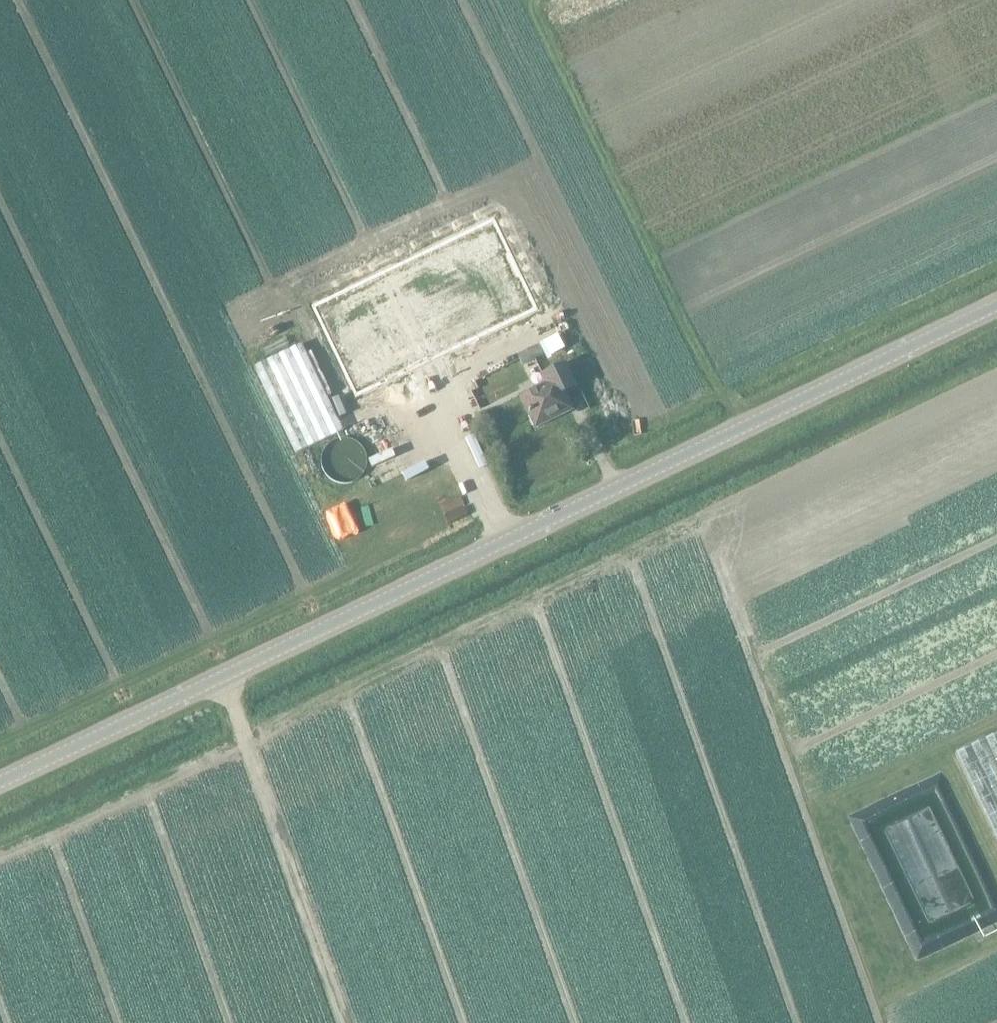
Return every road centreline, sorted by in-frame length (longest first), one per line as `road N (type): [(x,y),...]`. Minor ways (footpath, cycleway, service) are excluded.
road 1 (tertiary): [(0,779),(996,306)]

